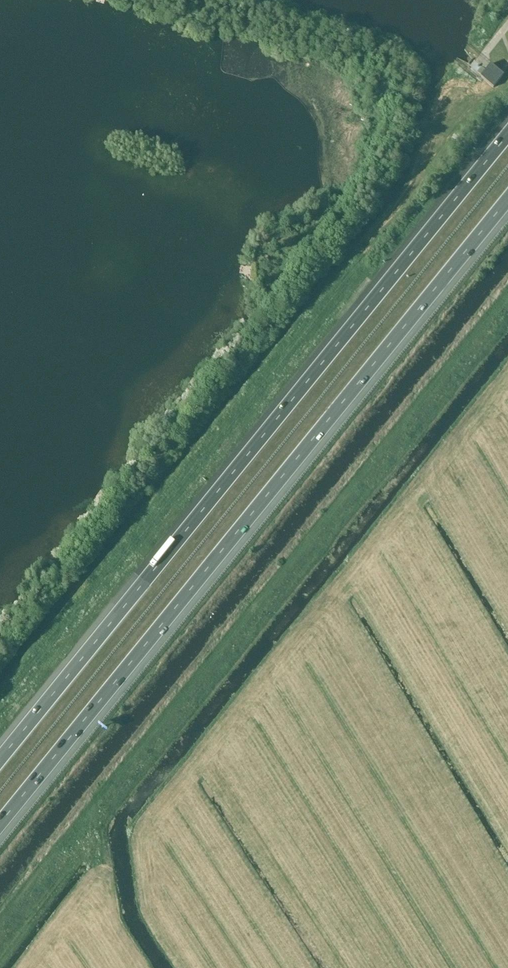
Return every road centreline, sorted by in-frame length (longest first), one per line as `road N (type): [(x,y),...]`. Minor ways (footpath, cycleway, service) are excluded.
road 1 (motorway): [(0,819),(507,196)]
road 2 (motorway): [(507,134),(0,756)]

